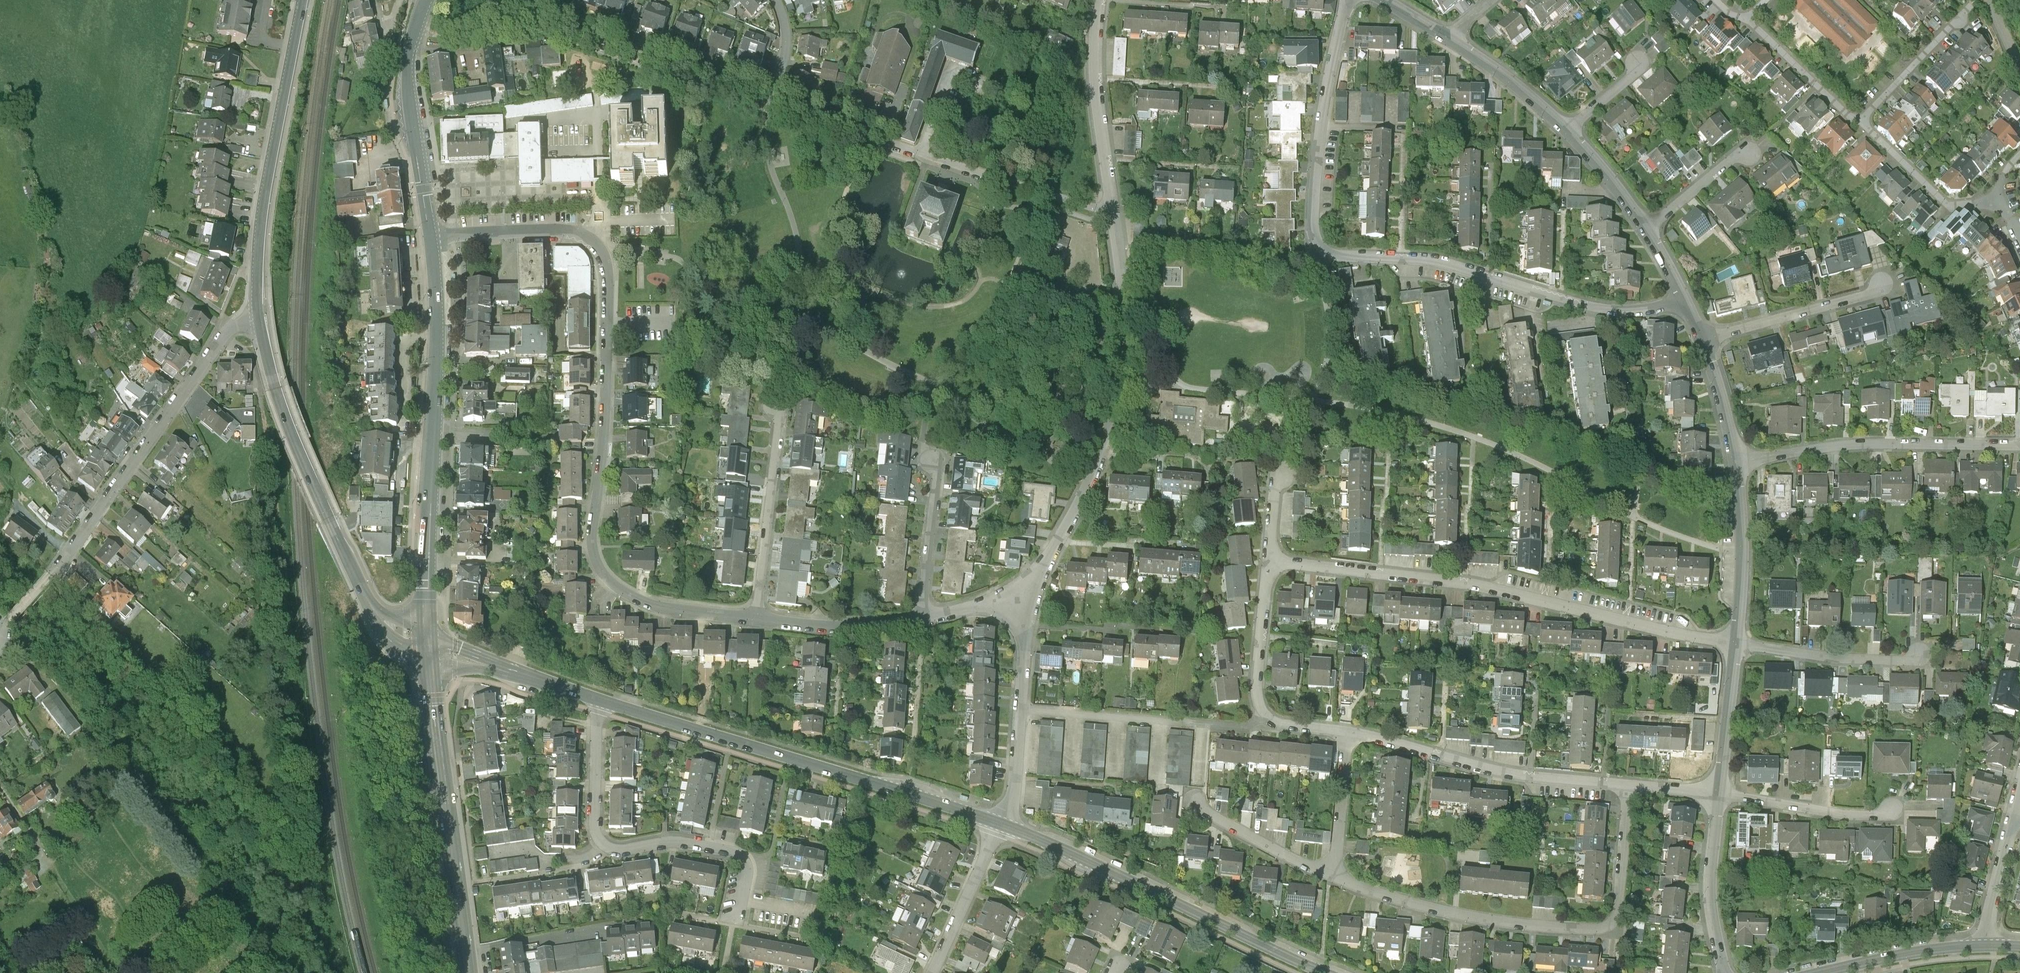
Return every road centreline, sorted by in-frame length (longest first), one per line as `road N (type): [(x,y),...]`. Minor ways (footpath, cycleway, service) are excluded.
road 1 (residential): [(431,236),(578,232),(602,247),(607,369),(595,553),(609,580),(628,594),(758,619)]
road 2 (residential): [(1347,0),(1317,161),(1313,219),(1325,250),(1451,267),(1599,309),(1685,299)]
road 3 (residential): [(1738,644),(1464,583),(1270,561)]
road 4 (residential): [(1330,874),(1448,912),(1598,932),(1616,917),(1630,785)]
road 5 (tertiary): [(1001,823),(598,700)]
road 6 (secondary): [(428,643),(436,319),(431,236)]
road 7 (residential): [(1028,600),(1088,482),(1117,394),(1125,319),(1113,216)]
road 8 (residential): [(1113,216),(770,101)]
road 9 (tertiary): [(1330,972),(1001,823)]
road 10 (residential): [(598,700),(595,823),(602,843),(621,849),(675,839),(730,849),(747,873),(735,919)]
road 11 (residential): [(259,319),(224,337),(49,575)]
road 12 (secondary): [(428,643),(469,972)]
road 13 (secondary): [(303,0),(262,207),(259,319)]
road 14 (residential): [(1349,730),(1529,776),(1630,785)]
road 15 (residential): [(1736,462),(1866,443),(2019,443)]
road 16 (secondary): [(431,236),(409,94),(408,58),(426,0)]
road 17 (residential): [(1270,561),(1258,700),(1279,721),(1349,730)]
road 18 (residential): [(770,101),(550,27)]
road 19 (residential): [(1001,823),(1014,793),(1028,600)]
road 20 (residential): [(1113,216),(1097,81),(1099,0)]
road 21 (residential): [(758,619),(779,421),(774,407)]
road 22 (residential): [(1705,341),(1870,294),(1880,283)]
road 23 (residential): [(1738,644),(1744,553),(1736,462)]
road 24 (residential): [(1738,644),(1838,659),(1907,660),(1917,654)]
road 25 (residential): [(1727,972),(1713,886),(1721,794)]
road 26 (tertiary): [(598,700),(428,643)]
road 27 (residential): [(2002,198),(1952,206),(1861,121)]
road 28 (residential): [(1721,794),(1877,816),(1890,810)]
road 29 (tertiary): [(1985,946),(1819,972)]
road 30 (secondary): [(329,519),(369,603),(385,623),(428,643)]
road 31 (residential): [(758,619),(864,628),(922,618)]
road 32 (residential): [(1001,823),(933,972)]
road 33 (residential): [(1861,121),(1970,7)]
road 34 (residential): [(1985,946),(2019,792)]
road 35 (residential): [(922,618),(932,462)]
road 36 (residential): [(1330,874),(1253,840),(1194,800)]
road 37 (residential): [(1861,121),(1747,18)]
road 38 (residential): [(1721,794),(1738,644)]
road 39 (residential): [(1567,130),(1451,39)]
road 40 (residential): [(1349,730),(1330,874)]
road 41 (residential): [(1646,227),(1750,156)]
road 42 (residential): [(1646,227),(1567,130)]
road 43 (residential): [(1736,462),(1705,341)]

